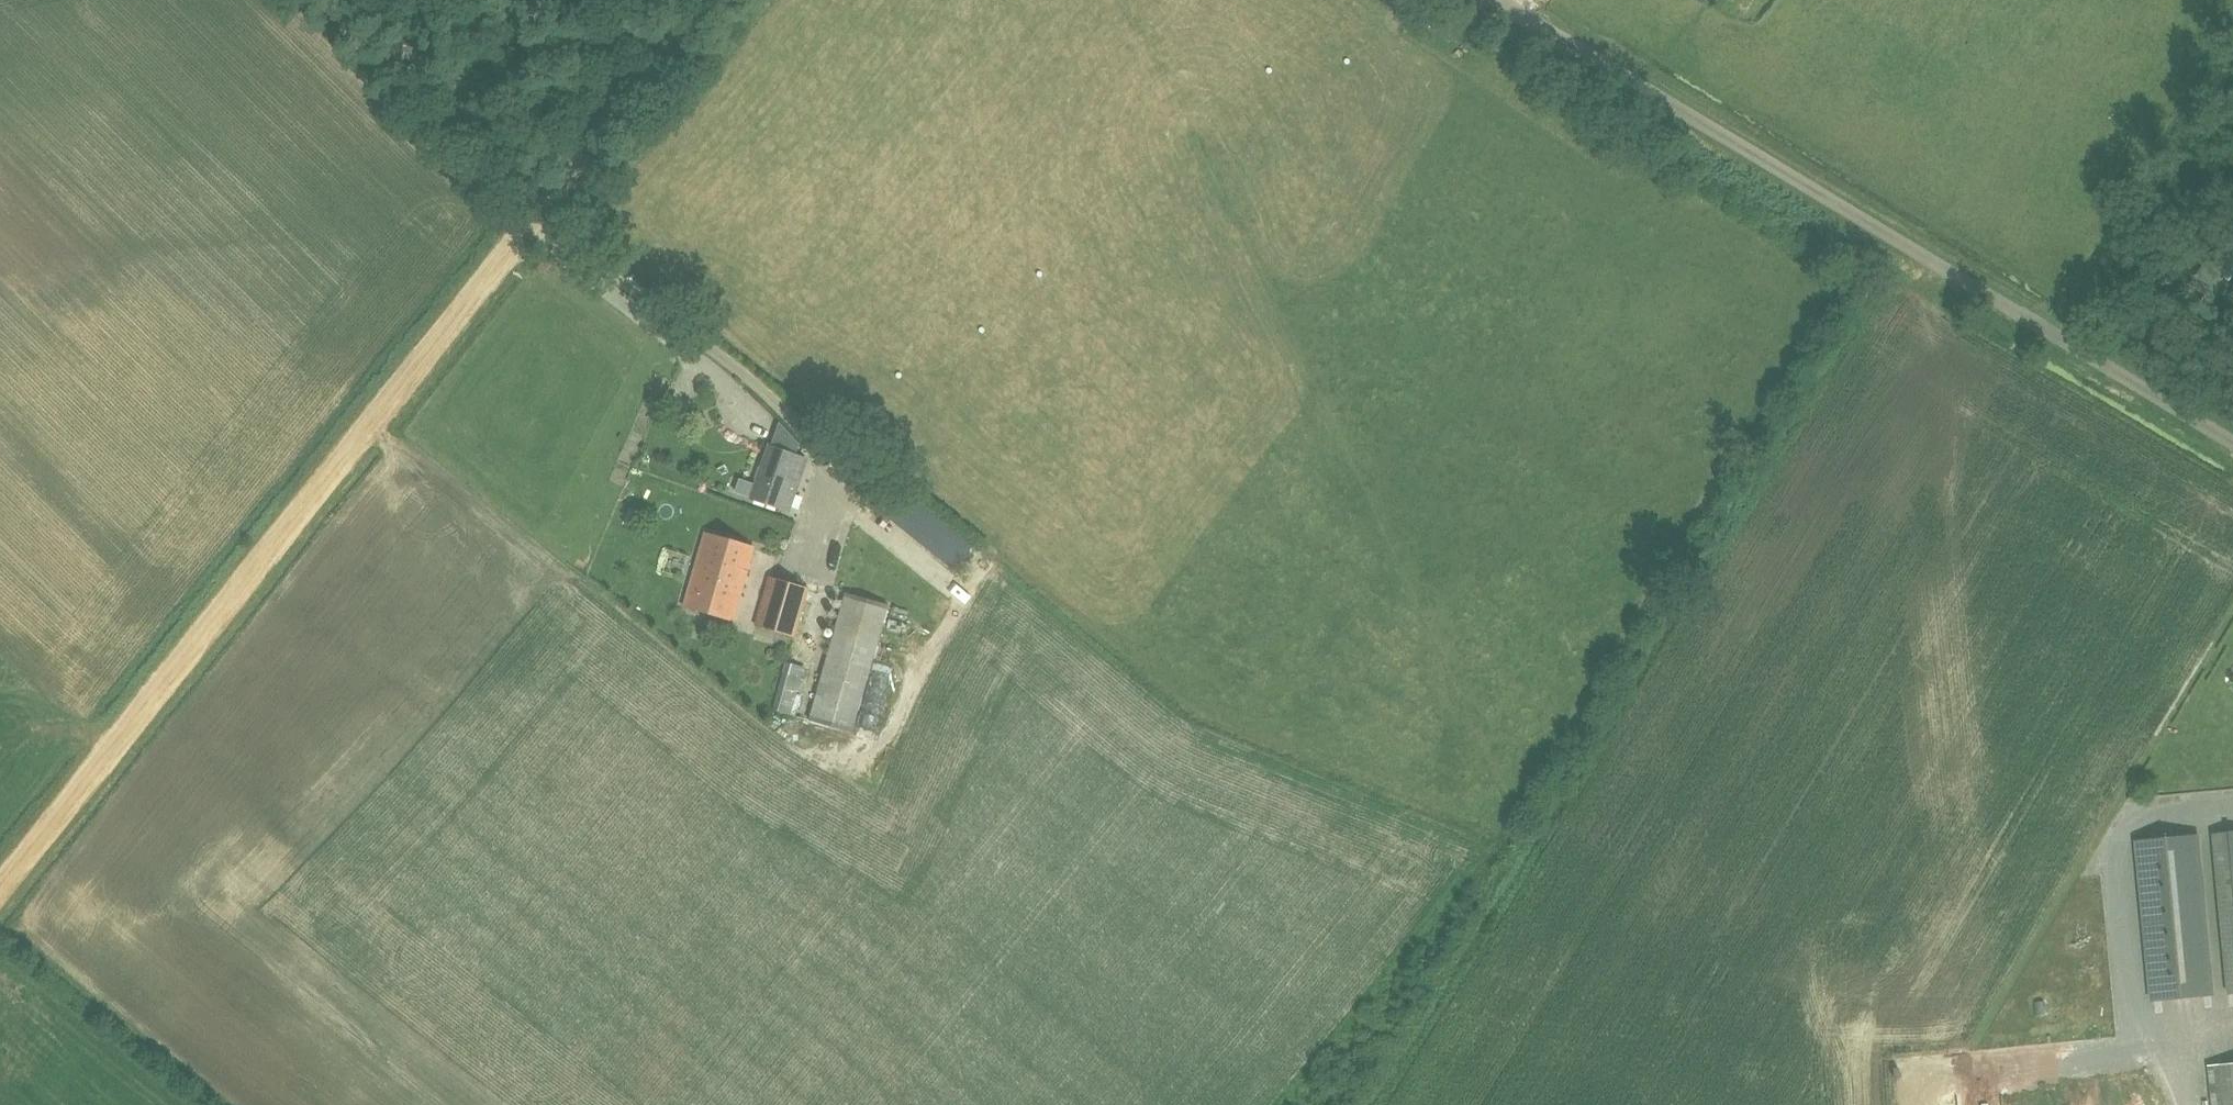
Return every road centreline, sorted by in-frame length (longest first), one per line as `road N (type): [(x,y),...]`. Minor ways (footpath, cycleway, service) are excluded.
road 1 (track): [(0,885),(705,0)]
road 2 (unclassified): [(2232,445),(1496,0)]

